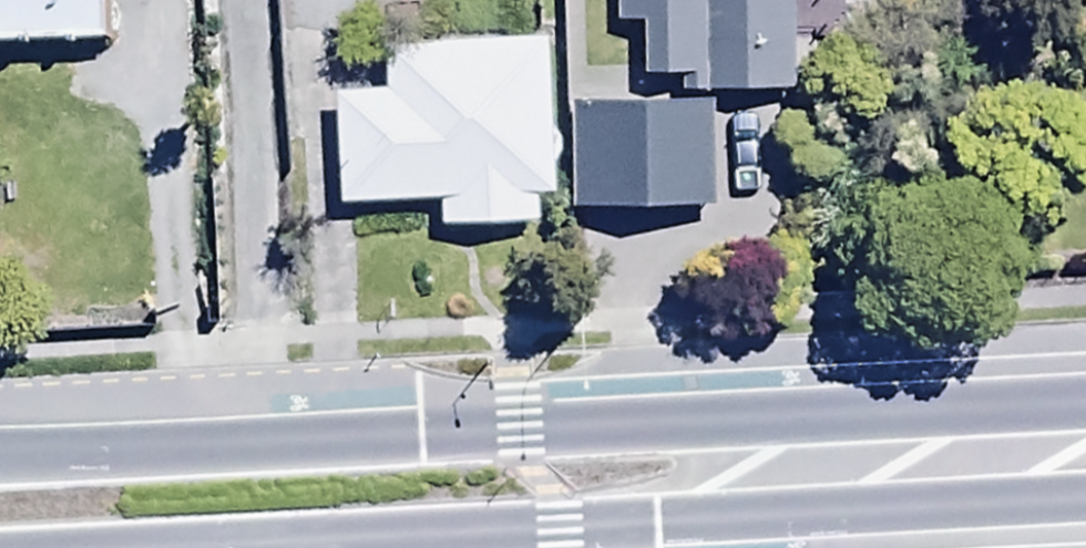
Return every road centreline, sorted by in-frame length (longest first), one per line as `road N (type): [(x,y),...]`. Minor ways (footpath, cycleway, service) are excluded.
road 1 (trunk): [(0,458),(682,430),(865,474)]
road 2 (trunk): [(865,474),(682,535),(385,547)]
road 3 (trunk): [(921,471),(1085,462)]

